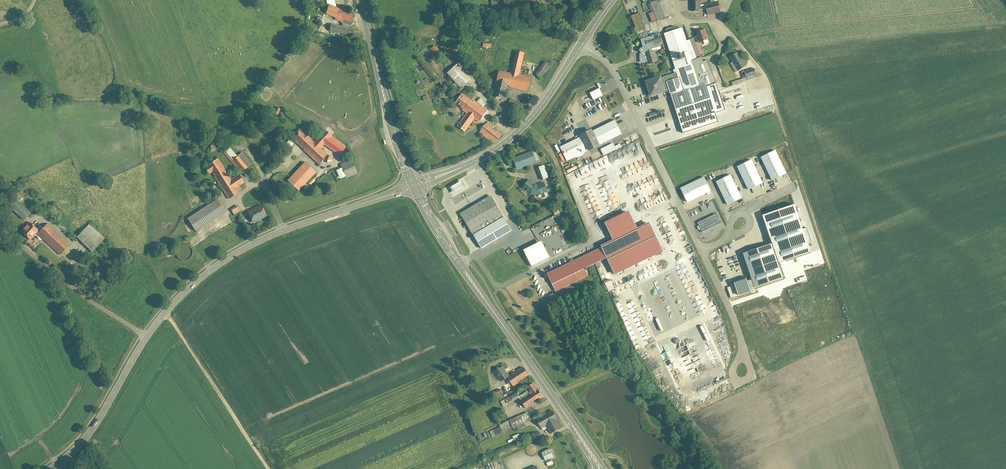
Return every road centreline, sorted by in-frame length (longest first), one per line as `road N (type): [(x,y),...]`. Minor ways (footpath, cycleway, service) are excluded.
road 1 (primary): [(600,468),(413,187)]
road 2 (tertiary): [(146,337),(189,288),(255,242),(413,187)]
road 3 (residential): [(582,45),(611,69),(702,251)]
road 4 (tertiary): [(413,187),(506,143),(582,45)]
road 5 (primary): [(413,187),(361,0)]
road 6 (track): [(165,313),(269,468)]
road 7 (residential): [(0,225),(146,337)]
road 8 (tertiary): [(49,468),(97,423),(146,337)]
road 9 (residential): [(702,251),(734,318),(742,369)]

